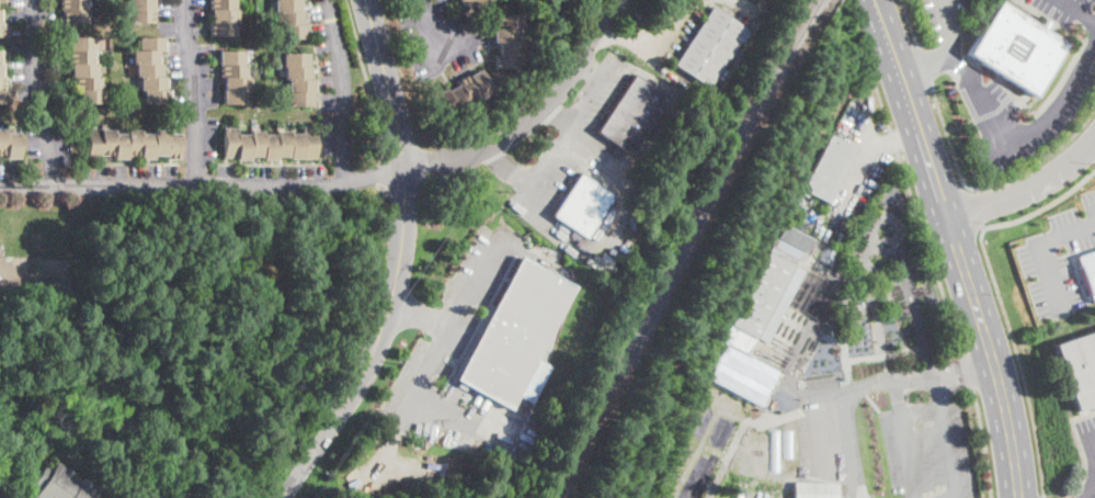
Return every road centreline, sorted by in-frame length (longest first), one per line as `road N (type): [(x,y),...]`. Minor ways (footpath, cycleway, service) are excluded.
road 1 (primary): [(1018,497),(1002,395),(871,0)]
road 2 (residential): [(404,171),(342,184),(0,185)]
road 3 (tertiary): [(282,497),(347,401),(380,335),(399,262),(404,171)]
road 4 (residential): [(404,171),(507,134),(568,80),(624,0)]
road 5 (residential): [(53,185),(31,0)]
road 6 (residential): [(196,185),(183,0)]
road 7 (residential): [(342,184),(339,70),(326,0)]
road 8 (tertiary): [(404,171),(366,0)]
road 9 (residential): [(945,218),(1030,189),(1094,141)]

